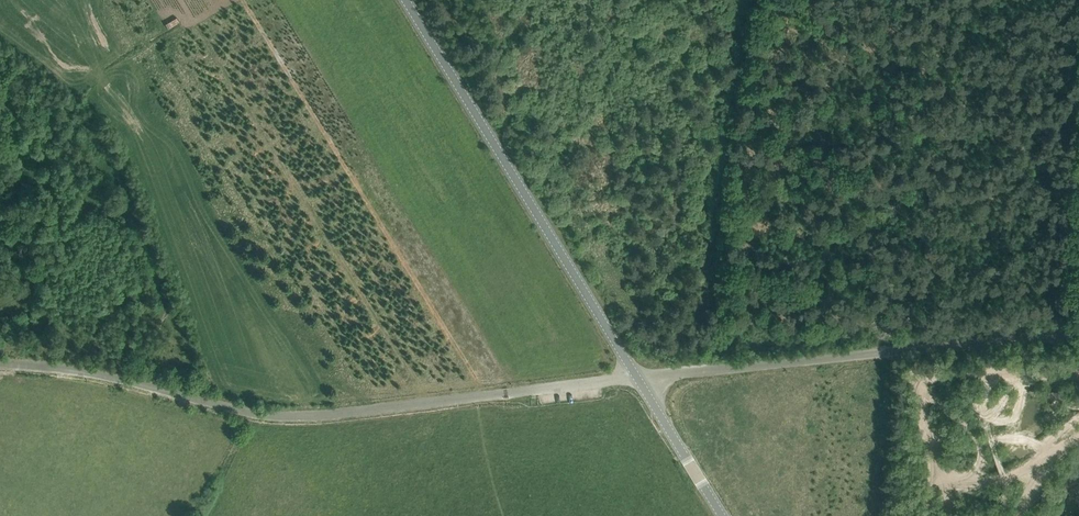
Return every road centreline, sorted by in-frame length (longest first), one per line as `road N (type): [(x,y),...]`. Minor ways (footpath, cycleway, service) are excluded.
road 1 (unclassified): [(0,366),(105,375),(290,417),(637,377)]
road 2 (unclassified): [(1078,338),(637,377)]
road 3 (unclassified): [(637,377),(406,0)]
road 4 (unclassified): [(723,515),(637,377)]

